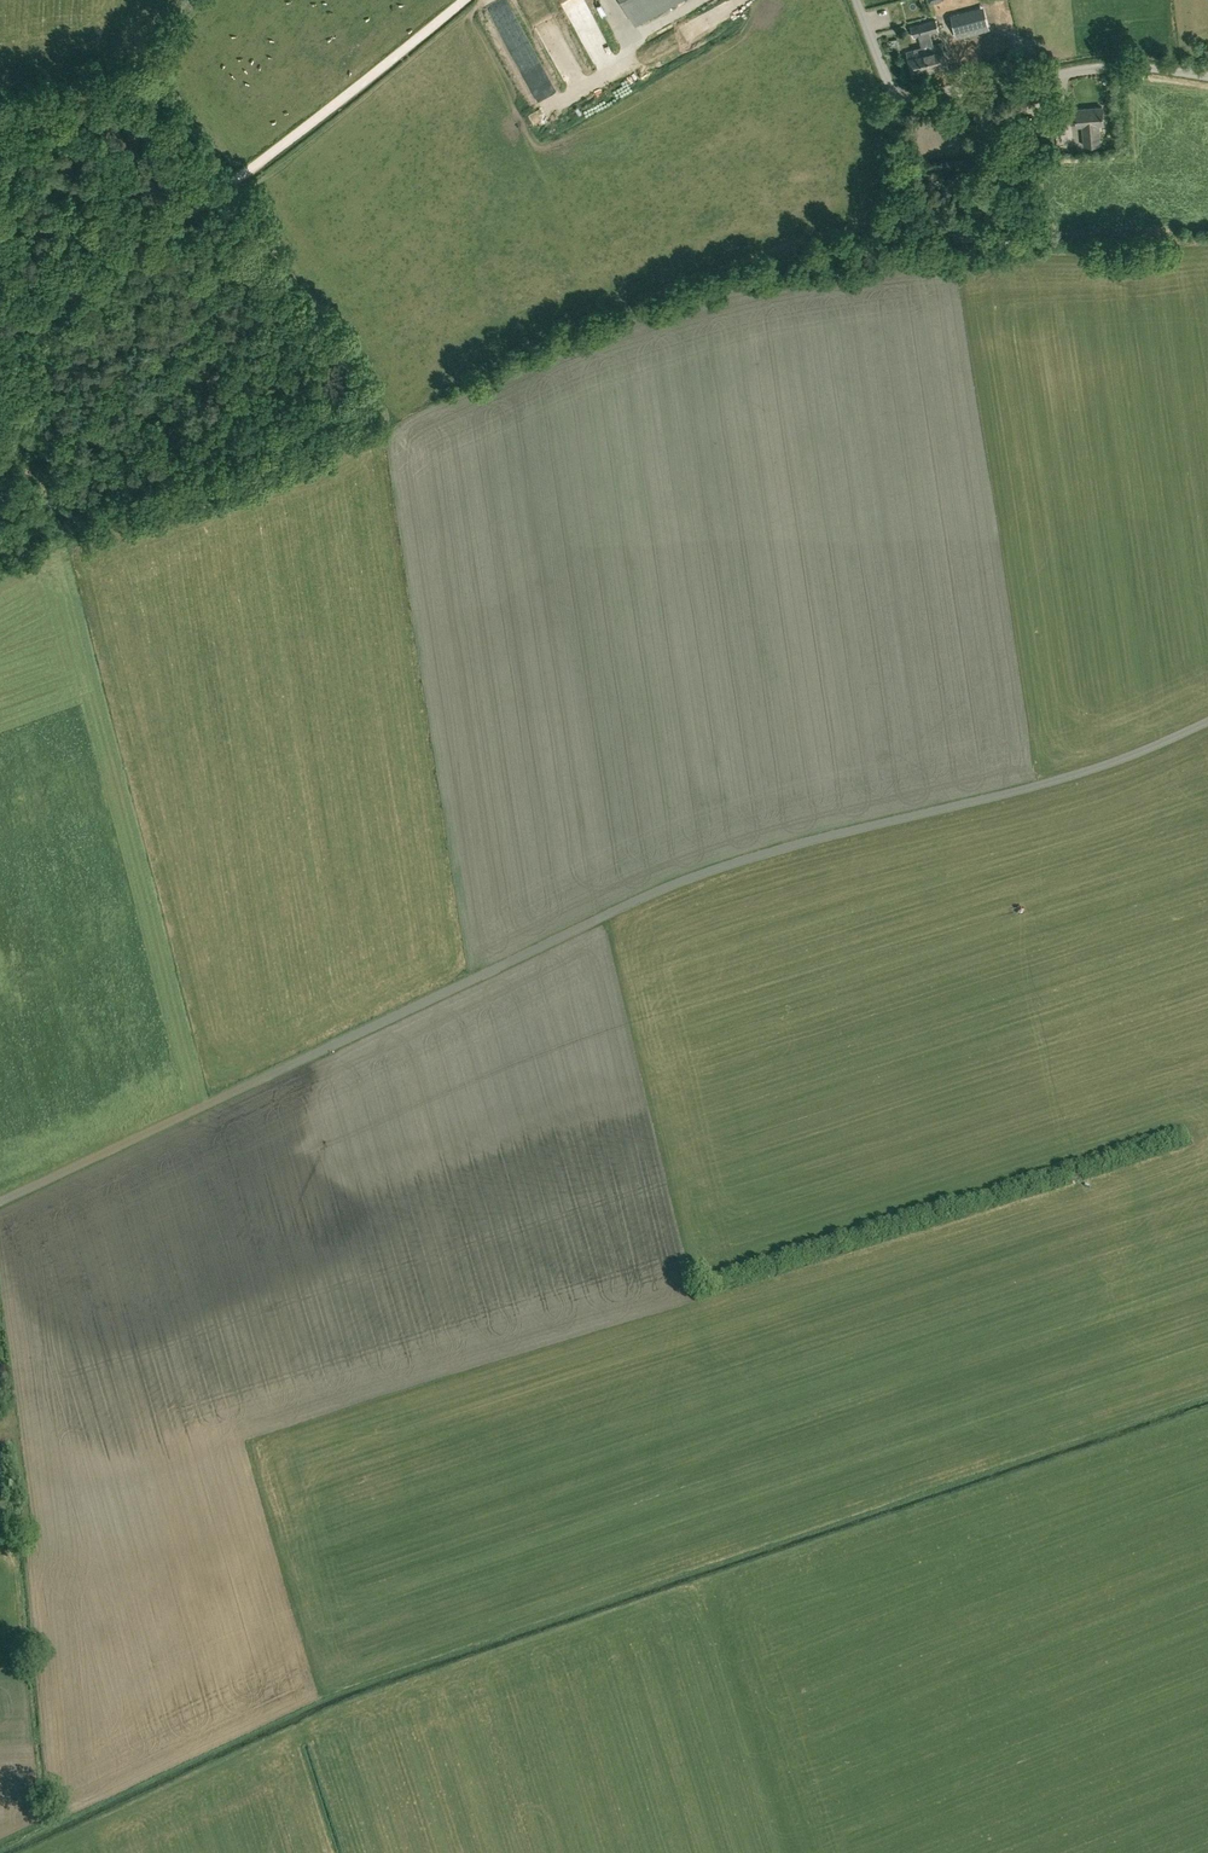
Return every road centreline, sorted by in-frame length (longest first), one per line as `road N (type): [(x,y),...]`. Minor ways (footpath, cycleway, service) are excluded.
road 1 (unclassified): [(0,1201),(638,898),(775,851),(1037,789),(1207,722)]
road 2 (track): [(0,365),(227,196),(467,0)]
road 3 (unclassified): [(1207,77),(1117,65),(896,95),(858,0)]

